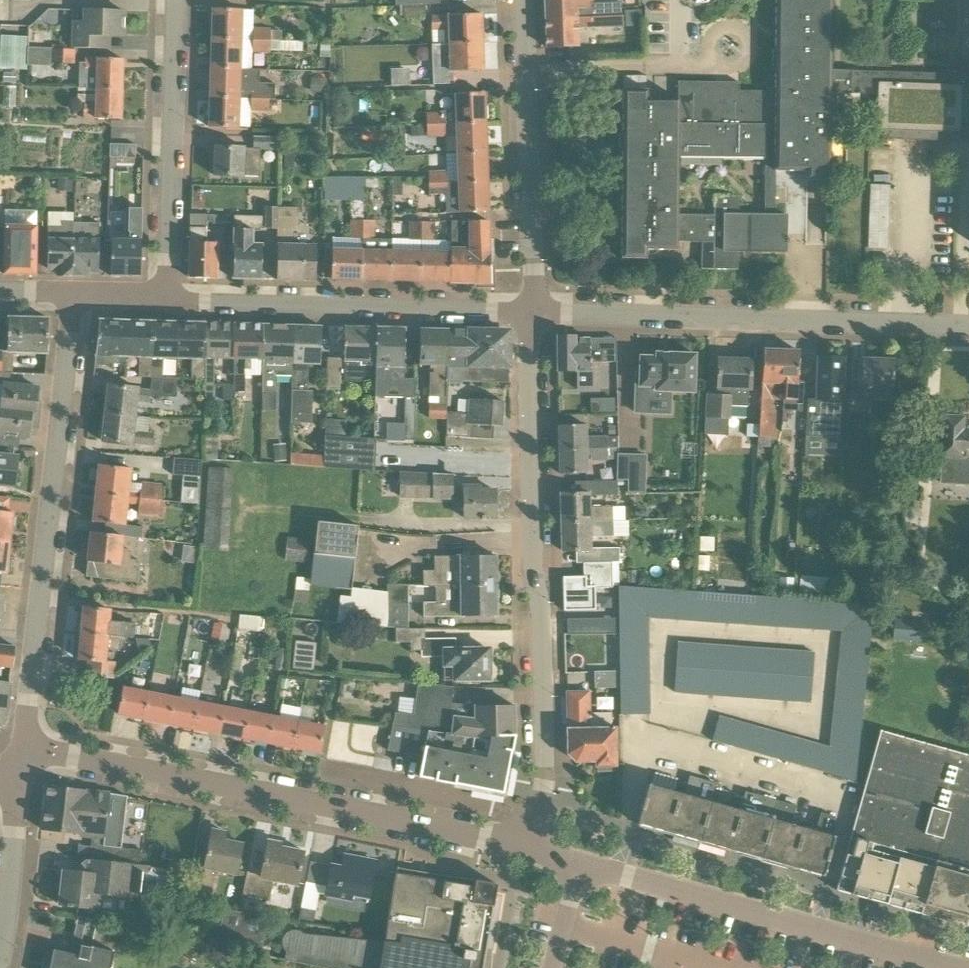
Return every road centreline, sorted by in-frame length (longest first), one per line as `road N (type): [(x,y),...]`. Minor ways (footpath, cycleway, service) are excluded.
road 1 (residential): [(527,850),(544,781),(530,441),(534,313)]
road 2 (residential): [(527,850),(23,749)]
road 3 (residential): [(23,749),(73,295)]
road 4 (unclassified): [(968,326),(534,313)]
road 5 (residential): [(945,967),(579,865)]
road 6 (residential): [(534,313),(168,300)]
road 7 (residential): [(534,313),(525,0)]
road 8 (residential): [(168,300),(173,0)]
road 9 (residential): [(0,953),(19,781)]

